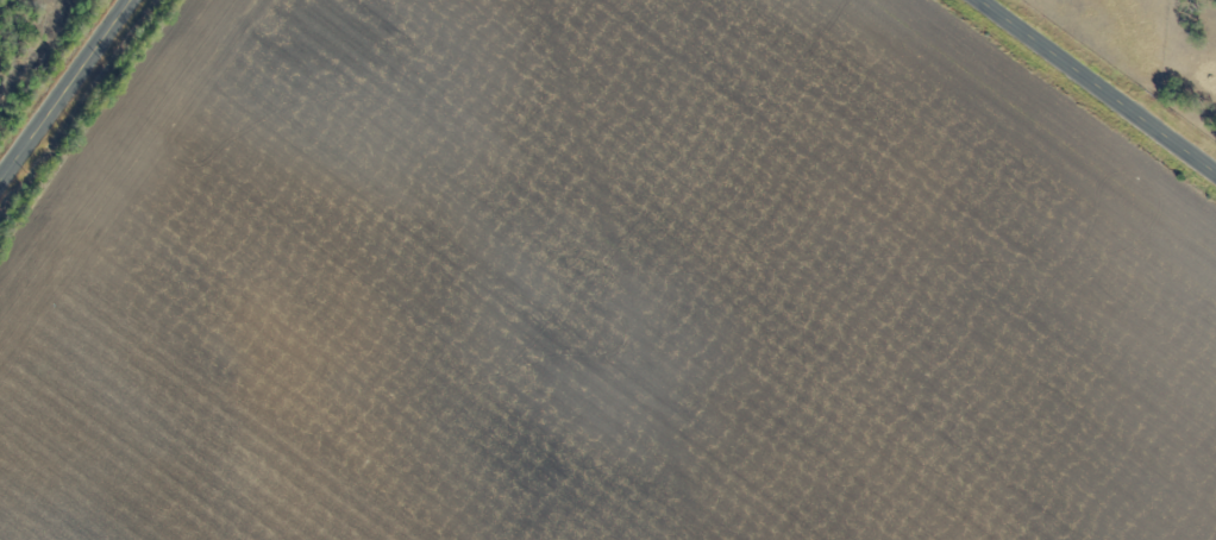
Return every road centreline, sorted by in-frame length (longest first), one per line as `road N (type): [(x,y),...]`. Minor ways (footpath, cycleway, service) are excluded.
road 1 (tertiary): [(978,0),(1215,175)]
road 2 (tertiary): [(129,0),(0,180)]

